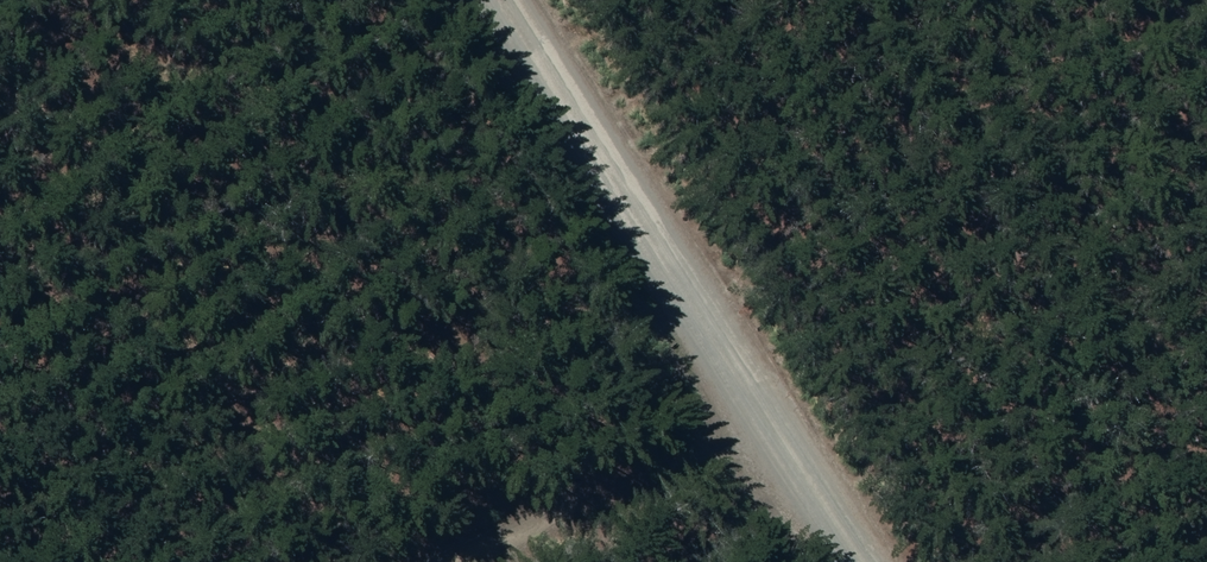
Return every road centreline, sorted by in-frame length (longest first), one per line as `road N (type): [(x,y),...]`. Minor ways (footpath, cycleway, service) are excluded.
road 1 (unclassified): [(505,0),(780,428),(886,561)]
road 2 (track): [(487,561),(780,428)]

